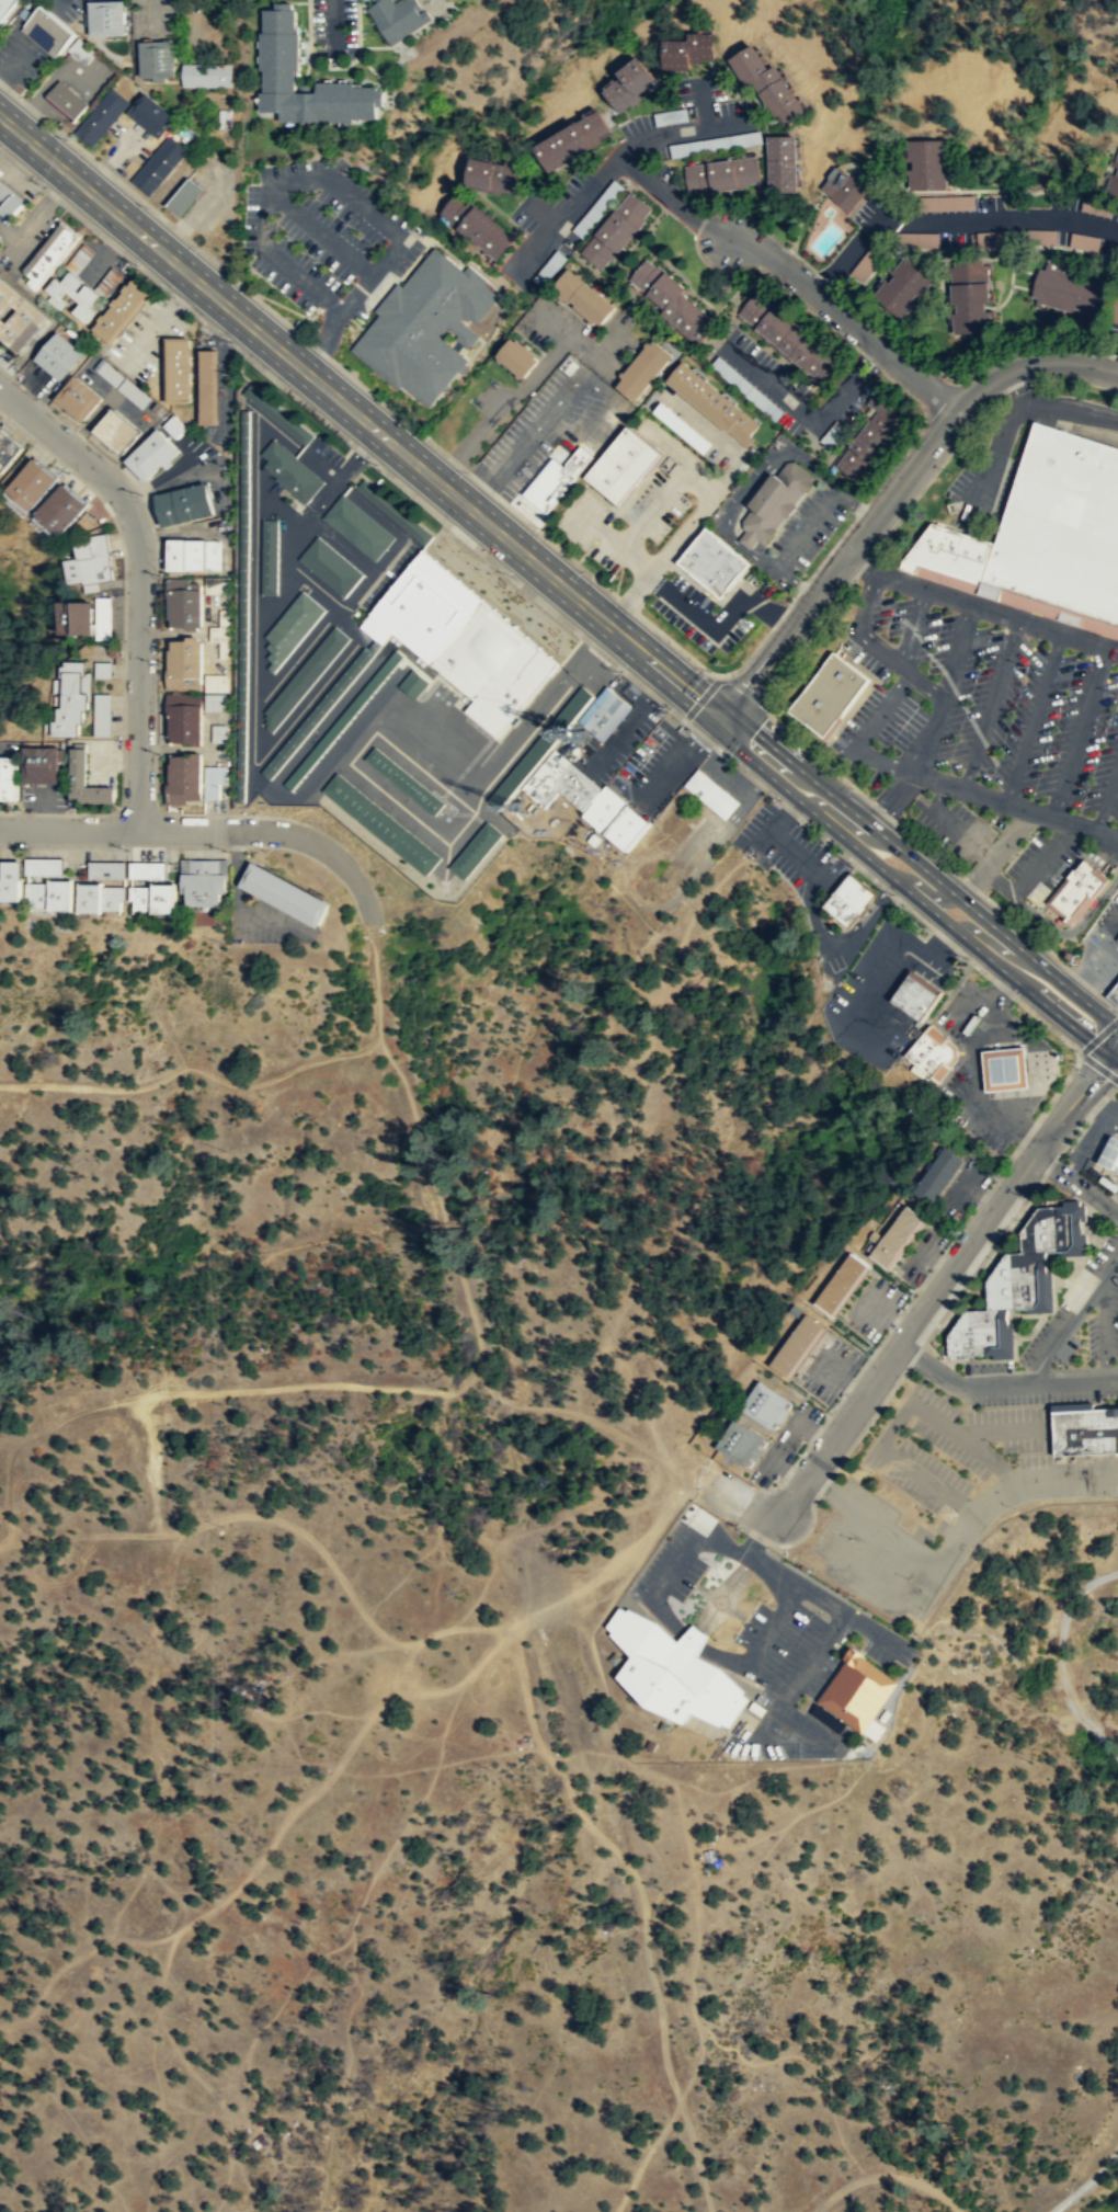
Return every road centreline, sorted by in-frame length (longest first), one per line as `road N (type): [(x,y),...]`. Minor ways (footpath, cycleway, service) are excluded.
road 1 (track): [(476,1375),(444,1394),(333,1383),(144,1399),(153,1519),(159,1530),(178,1533),(230,1516),(284,1521),(312,1540),(386,1637),(417,1643),(452,1628),(501,1631),(579,1603),(625,1564),(688,1476)]
road 2 (secondary): [(705,705),(0,116)]
road 3 (track): [(370,922),(380,1048),(411,1097),(482,1354),(476,1375),(515,1405),(577,1412),(726,1496)]
road 4 (track): [(516,1626),(539,1749),(639,1892),(661,2048),(709,2211)]
road 5 (tertiary): [(727,710),(977,390),(1039,361),(1117,373)]
road 6 (secondary): [(710,729),(1117,1058)]
road 7 (secondary): [(1117,1025),(727,710)]
road 8 (residential): [(137,831),(136,535),(98,472),(0,391)]
road 9 (track): [(501,1631),(448,1719),(369,1774),(327,1764),(220,1770),(173,1783),(161,1763),(171,1696)]
road 10 (residential): [(370,922),(352,875),(309,843),(276,833),(0,829)]
road 11 (track): [(353,1920),(312,1958),(220,2087),(196,2074),(155,2014),(176,1931)]
road 12 (track): [(380,1048),(239,1086),(182,1068),(144,1088),(0,1087)]
road 13 (track): [(448,1719),(424,1798),(383,1857),(353,1920),(344,2084)]
road 14 (residential): [(999,1207),(779,1517)]
road 15 (track): [(159,1530),(35,1540),(18,1531),(5,1507),(7,1462),(26,1436),(87,1409),(144,1399)]
road 16 (track): [(677,2103),(701,2043),(689,1975),(701,1913),(675,1789),(659,1772)]
road 17 (residential): [(959,411),(768,254),(741,242)]
road 18 (track): [(339,1767),(221,1906),(176,1931)]
road 19 (track): [(575,1997),(525,2137),(550,2186),(549,2211)]
road 20 (residential): [(1117,1060),(1065,1110),(999,1207)]
road 21 (track): [(142,1535),(134,1611),(171,1696)]
road 22 (track): [(816,2211),(863,2178),(883,2175),(929,2188),(960,2211)]
road 23 (track): [(677,2103),(615,2211)]

